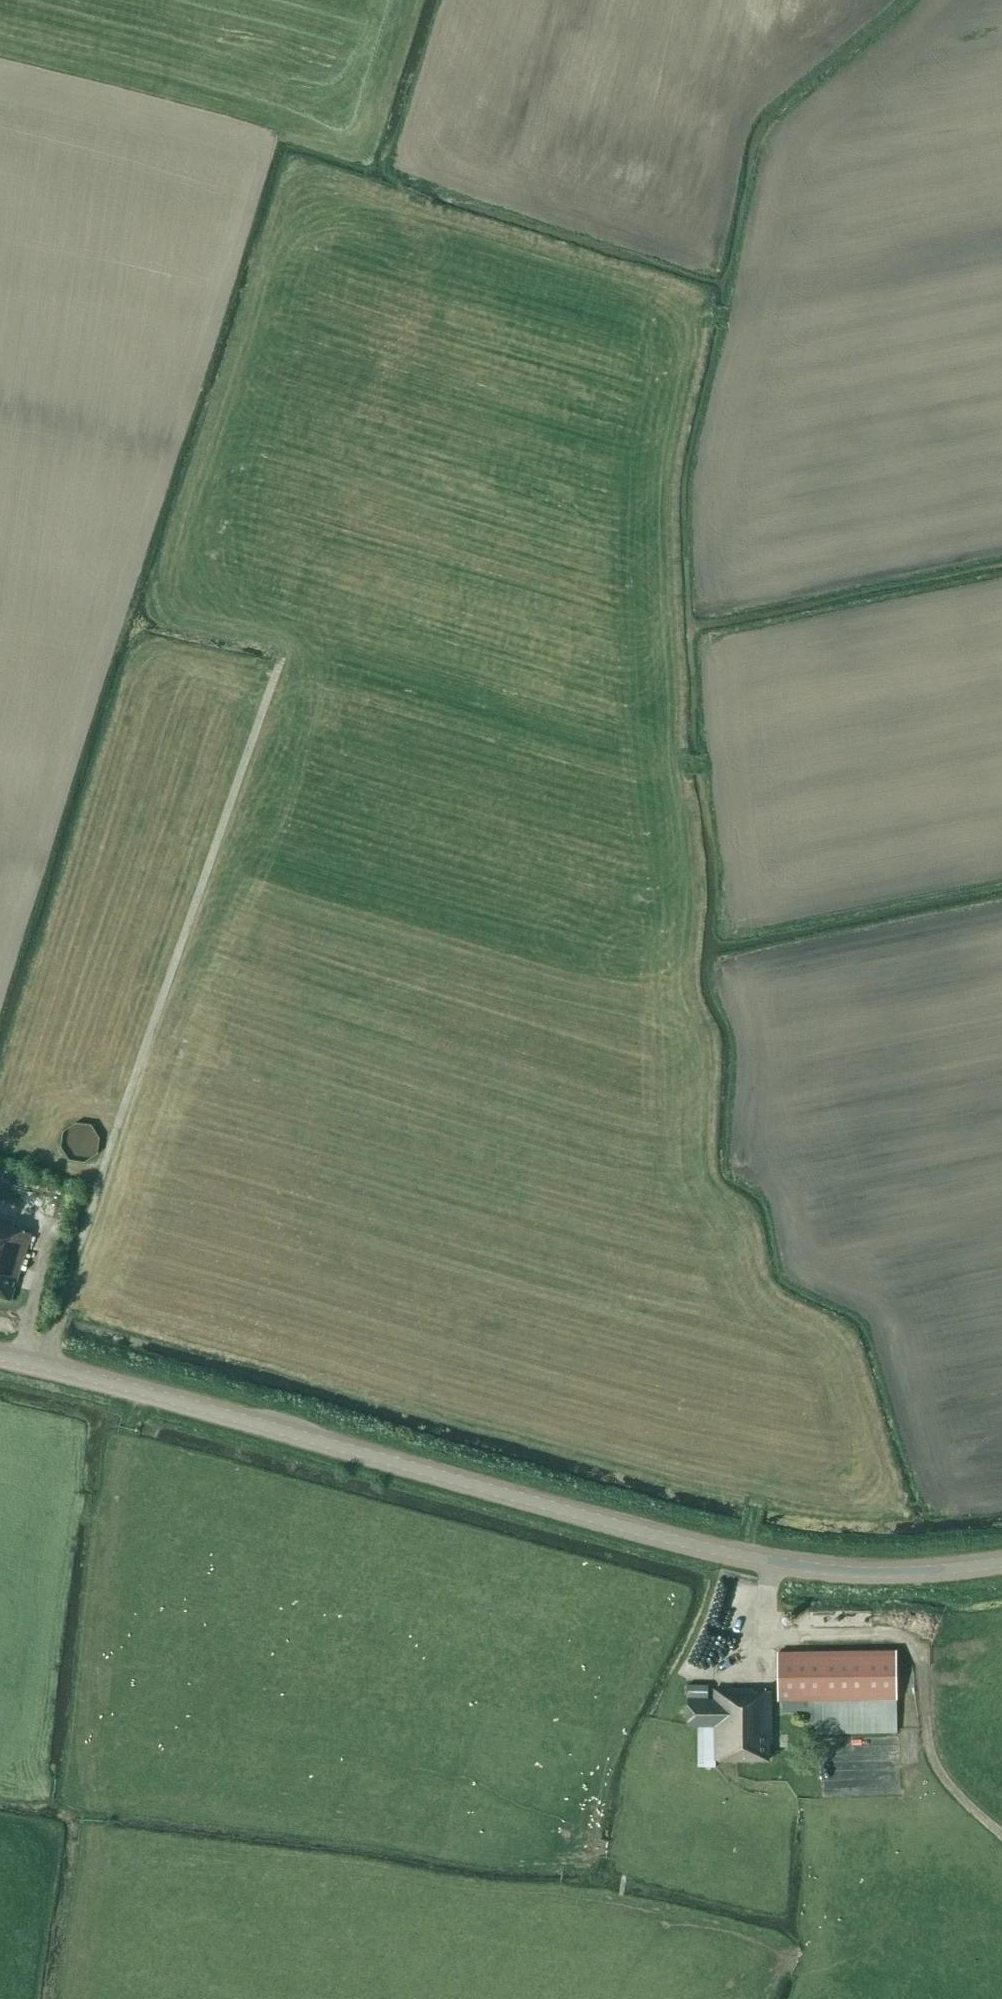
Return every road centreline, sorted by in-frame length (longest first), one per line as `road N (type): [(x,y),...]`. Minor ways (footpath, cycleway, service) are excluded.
road 1 (tertiary): [(1001,1563),(853,1572),(734,1554),(0,1355)]

